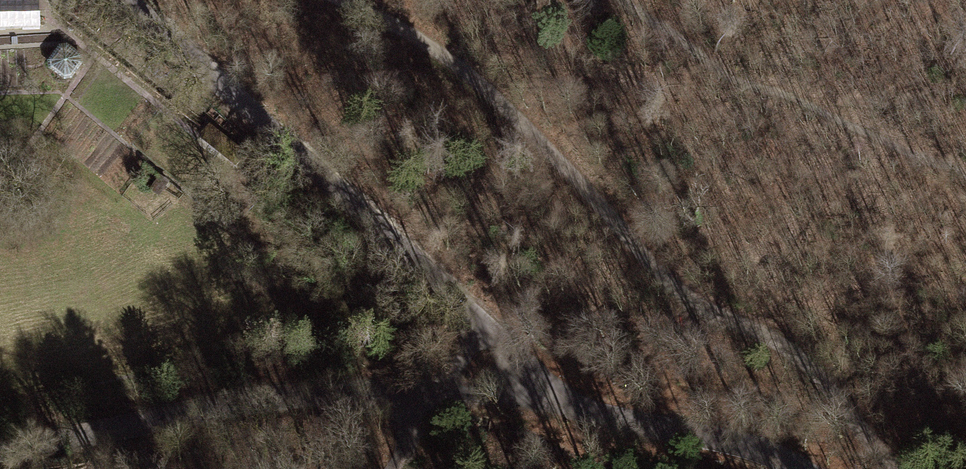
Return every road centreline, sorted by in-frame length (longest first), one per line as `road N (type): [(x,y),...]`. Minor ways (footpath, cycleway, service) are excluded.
road 1 (track): [(340,0),(436,50),(523,122),(699,308),(771,338),(845,400),(887,468)]
road 2 (residential): [(126,0),(532,389)]
road 3 (residential): [(0,453),(186,412),(532,389)]
road 4 (unclassified): [(532,389),(752,446),(787,468)]

